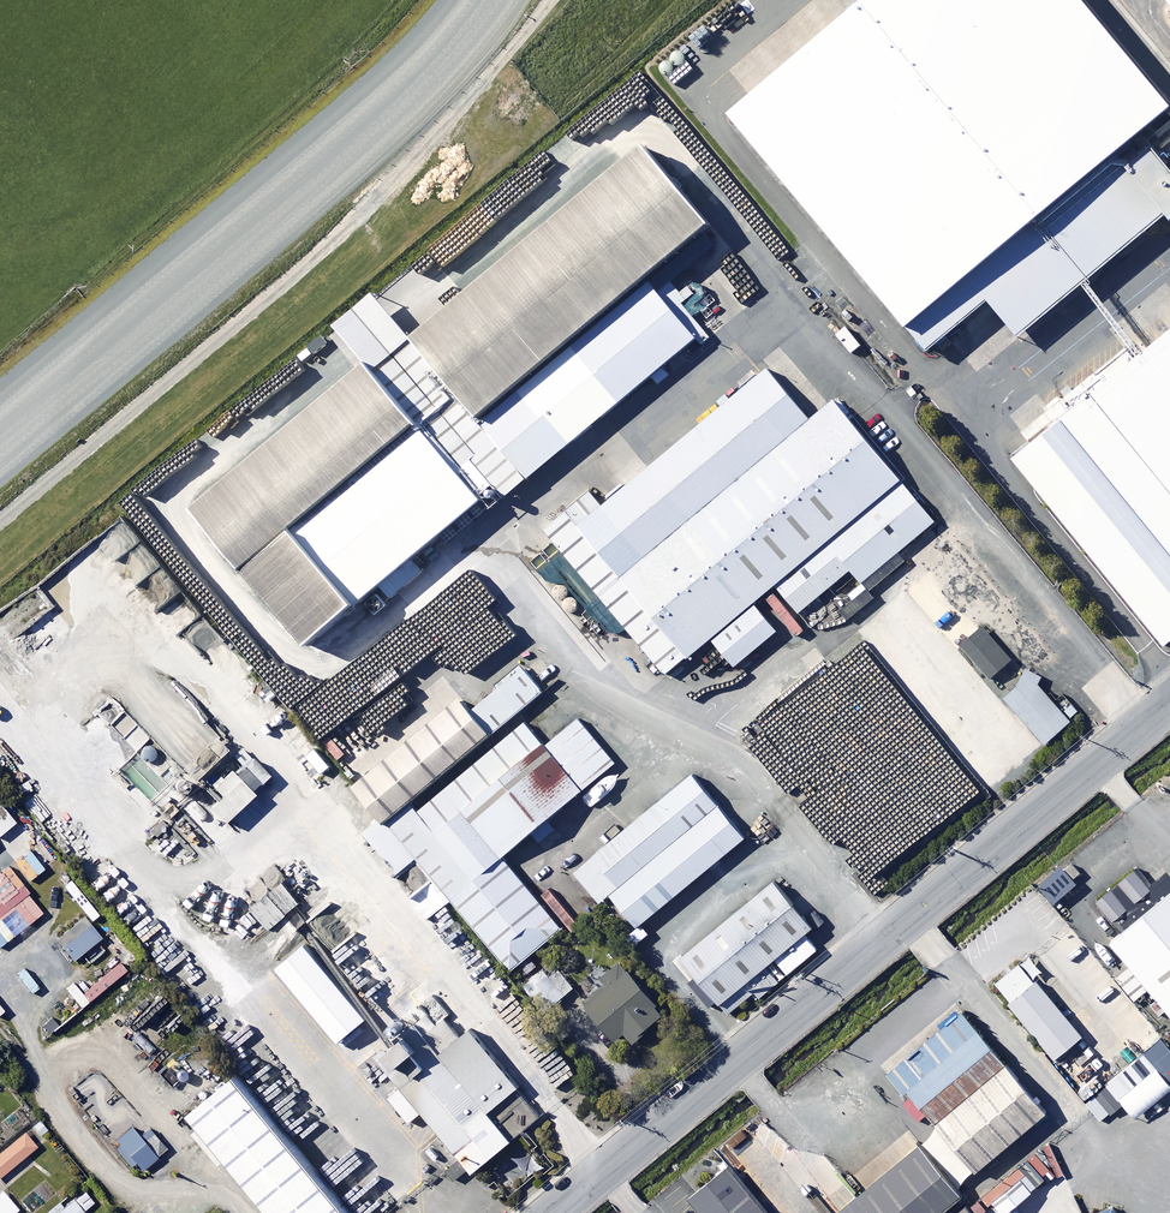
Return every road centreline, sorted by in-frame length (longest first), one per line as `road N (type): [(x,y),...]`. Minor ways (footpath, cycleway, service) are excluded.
road 1 (unclassified): [(555,1212),(1169,703)]

